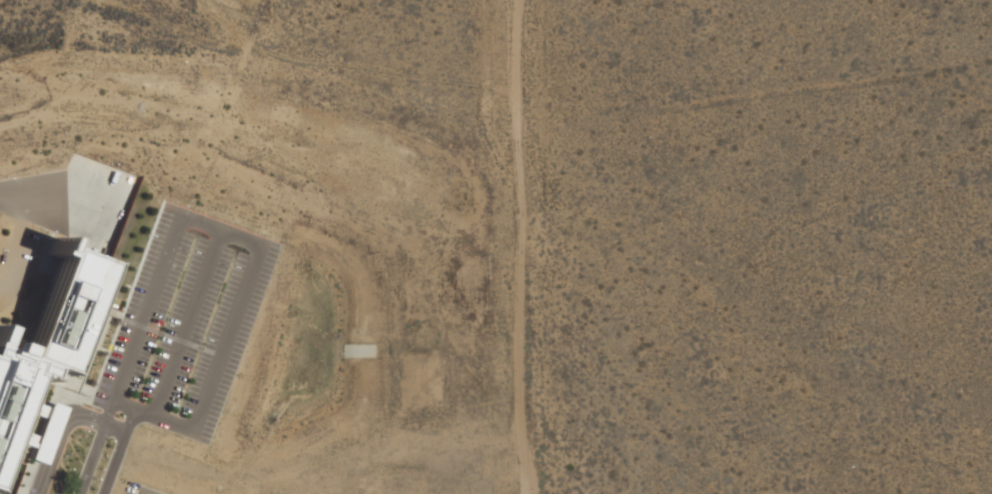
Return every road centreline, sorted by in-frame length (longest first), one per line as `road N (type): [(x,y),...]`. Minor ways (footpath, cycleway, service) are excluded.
road 1 (tertiary): [(520,0),(522,493)]

